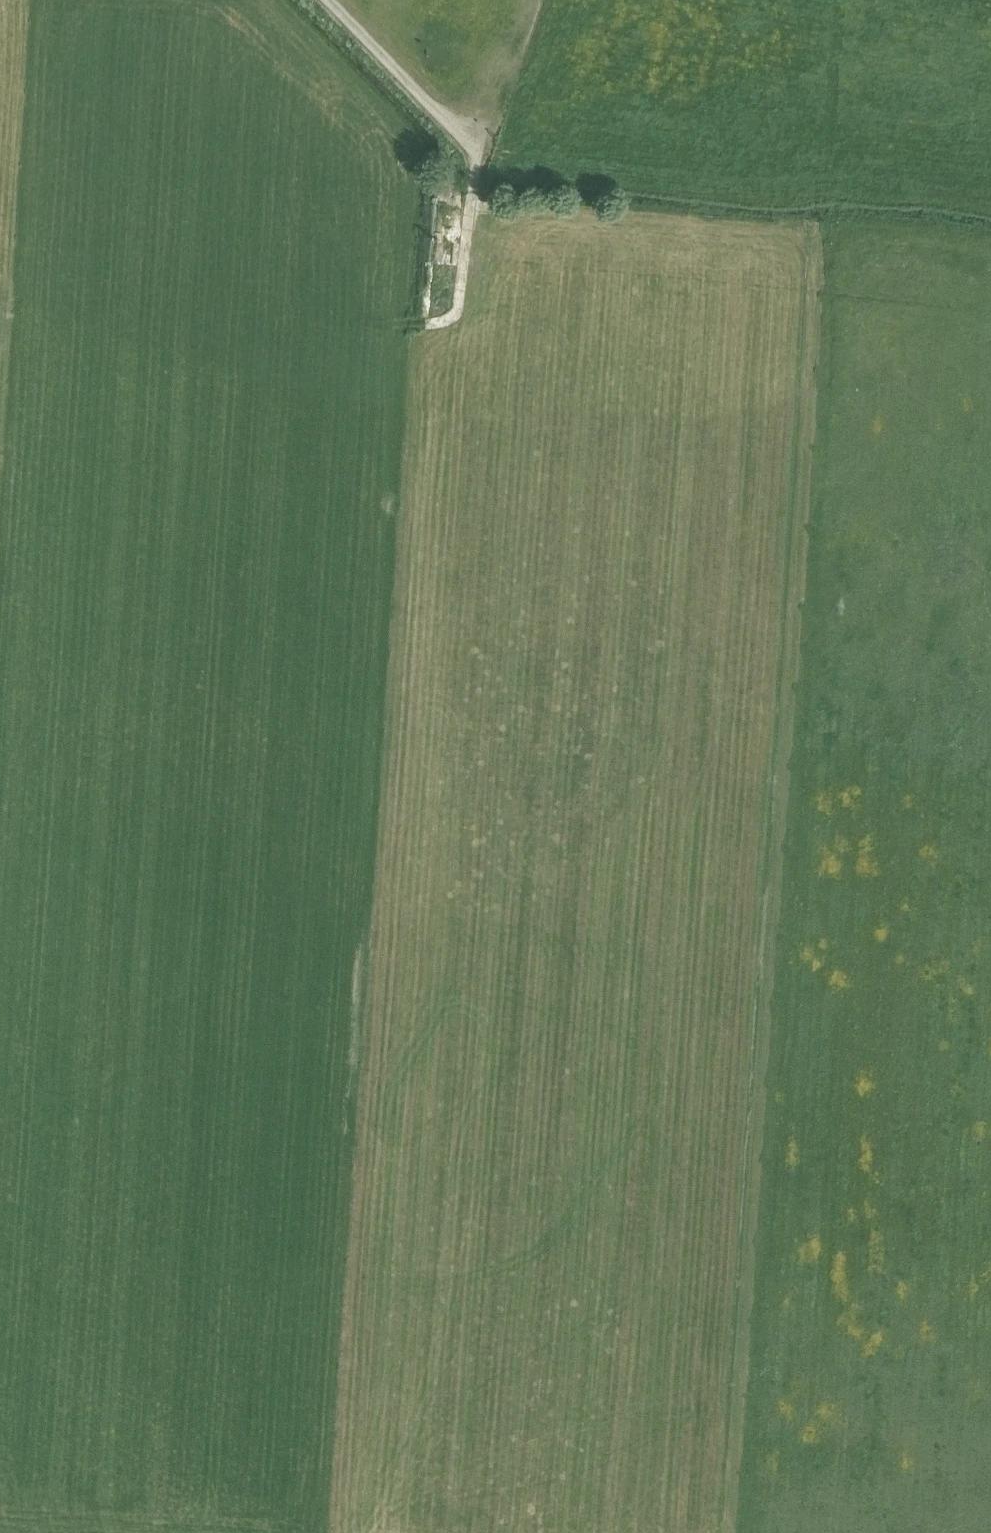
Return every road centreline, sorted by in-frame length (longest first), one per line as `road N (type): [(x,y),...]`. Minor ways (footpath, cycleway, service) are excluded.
road 1 (track): [(428,325),(459,318),(475,180)]

